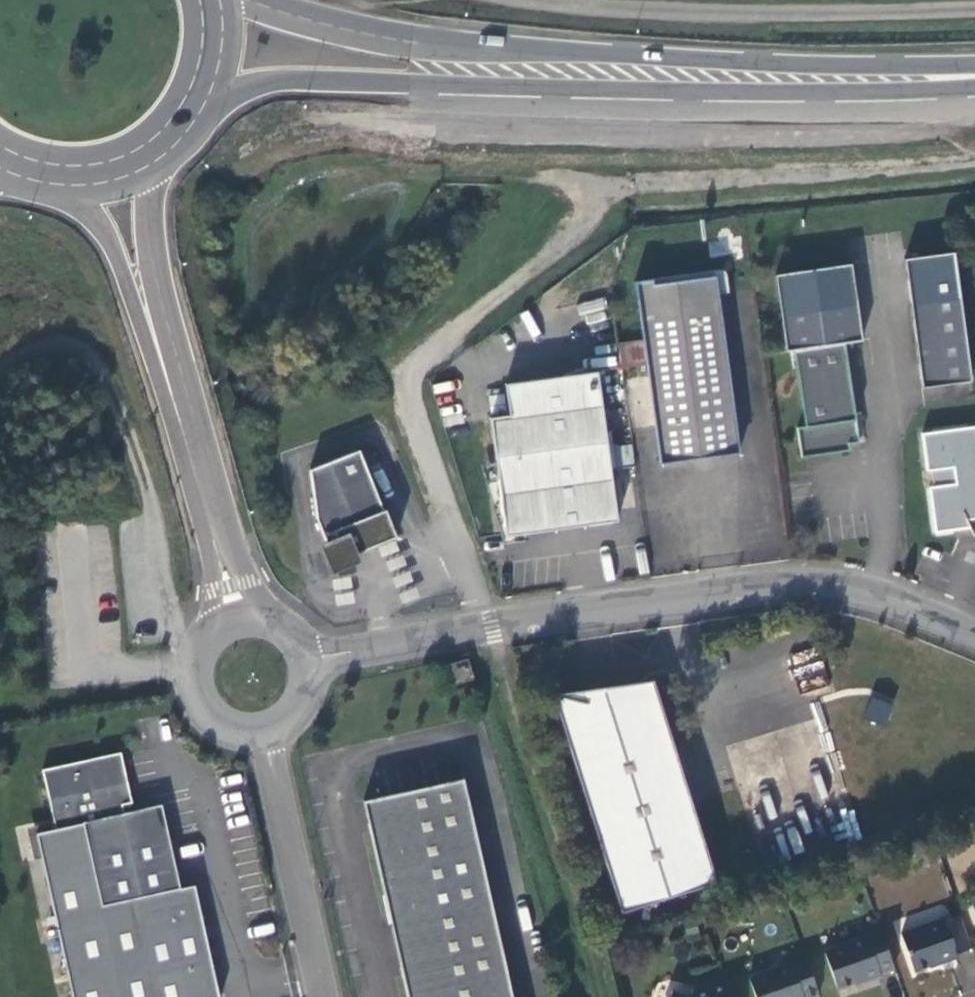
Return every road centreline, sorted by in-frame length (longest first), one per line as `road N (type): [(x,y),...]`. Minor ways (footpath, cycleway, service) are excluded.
road 1 (primary): [(205,104),(268,82),(782,93),(957,76)]
road 2 (primary): [(957,76),(419,43),(248,0)]
road 3 (residential): [(974,636),(867,593),(792,587),(311,663)]
road 4 (unclassified): [(974,11),(550,0)]
road 5 (unclassified): [(263,737),(320,996)]
road 6 (track): [(147,497),(112,395),(86,362),(49,354),(0,375)]
road 7 (residential): [(65,185),(109,239),(166,376)]
road 8 (residential): [(166,376),(151,162)]
road 9 (residential): [(215,549),(166,376)]
road 10 (unclassified): [(196,649),(155,610),(147,497)]
road 11 (residential): [(196,649),(190,685),(207,721),(224,733),(263,737)]

